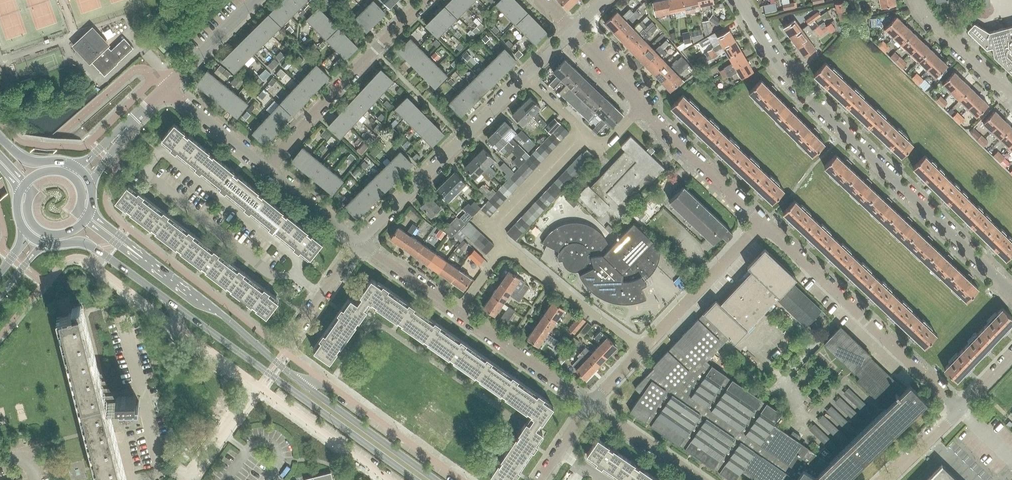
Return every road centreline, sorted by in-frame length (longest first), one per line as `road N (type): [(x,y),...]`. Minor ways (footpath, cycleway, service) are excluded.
road 1 (tertiary): [(1011,293),(782,71),(739,0)]
road 2 (primary): [(171,303),(416,479)]
road 3 (residential): [(960,410),(764,225)]
road 4 (residential): [(268,170),(426,0)]
road 5 (tertiary): [(359,238),(526,77)]
road 6 (residential): [(329,384),(285,351),(359,238)]
road 7 (primary): [(299,381),(162,268)]
road 8 (residential): [(642,349),(764,225)]
road 9 (residential): [(642,349),(505,245)]
road 10 (residential): [(764,225),(641,106)]
road 11 (primary): [(436,479),(299,381)]
road 12 (residential): [(462,479),(329,384)]
road 13 (residential): [(259,386),(390,479)]
road 14 (residential): [(591,404),(459,313)]
road 15 (primary): [(46,243),(88,245),(171,303)]
road 16 (residential): [(1011,100),(917,0)]
road 17 (residential): [(701,479),(591,404)]
road 18 (tertiary): [(268,170),(166,87)]
road 19 (residential): [(459,313),(359,238)]
road 20 (residential): [(171,303),(183,330),(259,386)]
road 21 (unclassified): [(166,87),(254,0)]

